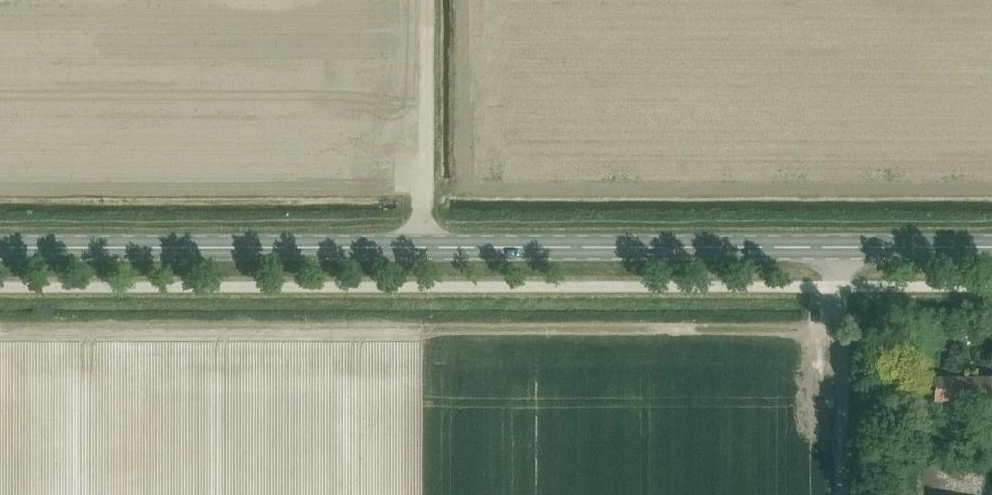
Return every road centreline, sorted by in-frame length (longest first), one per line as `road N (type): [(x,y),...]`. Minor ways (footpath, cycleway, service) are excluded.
road 1 (secondary): [(991,247),(0,248)]

